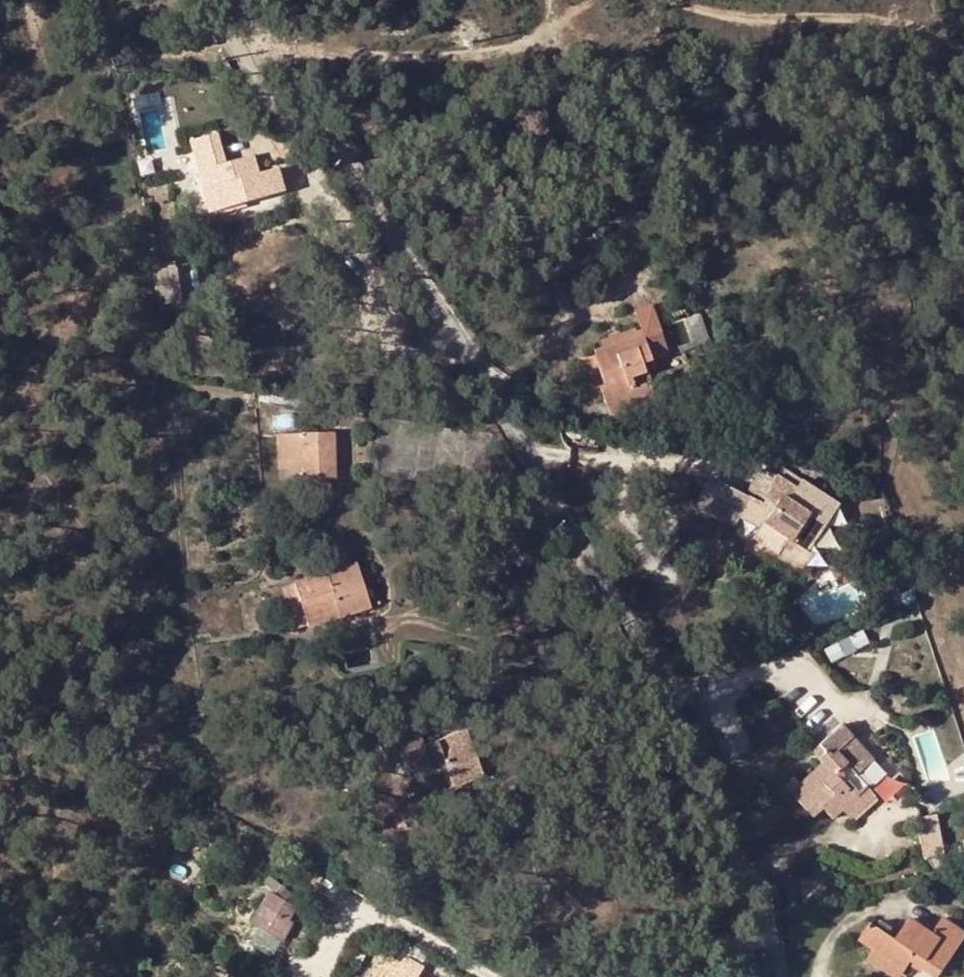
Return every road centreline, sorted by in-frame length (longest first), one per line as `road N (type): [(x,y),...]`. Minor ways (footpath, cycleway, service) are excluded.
road 1 (unclassified): [(237,0),(692,732),(776,976)]
road 2 (track): [(594,0),(519,48),(271,52)]
road 3 (track): [(911,22),(859,10),(731,16),(663,0)]

